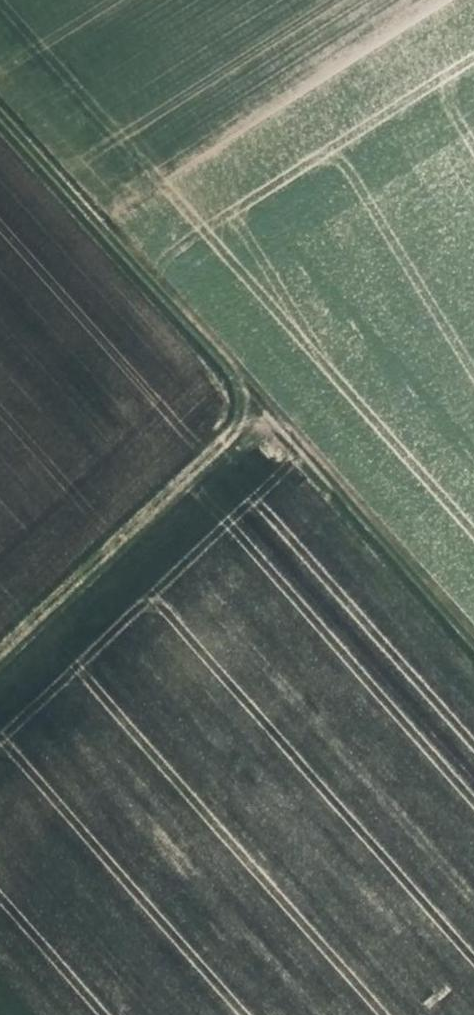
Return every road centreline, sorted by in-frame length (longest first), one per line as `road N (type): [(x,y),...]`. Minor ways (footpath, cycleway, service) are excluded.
road 1 (track): [(473,622),(0,95)]
road 2 (track): [(269,389),(0,645)]

